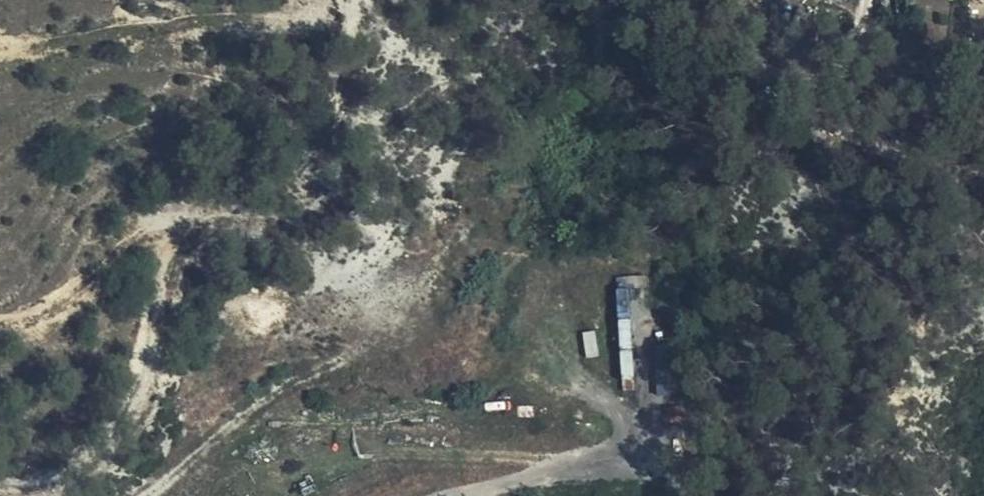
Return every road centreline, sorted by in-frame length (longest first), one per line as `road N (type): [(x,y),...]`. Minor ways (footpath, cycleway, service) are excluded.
road 1 (residential): [(470,495),(599,461),(650,436),(643,300)]
road 2 (residential): [(147,495),(244,411)]

